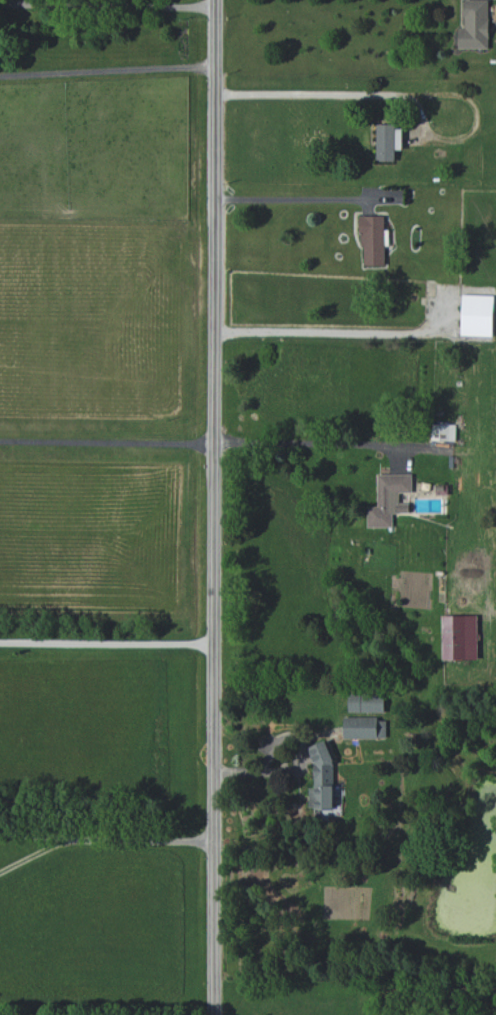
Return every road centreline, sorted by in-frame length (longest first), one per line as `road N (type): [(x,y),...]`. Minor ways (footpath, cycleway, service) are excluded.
road 1 (tertiary): [(216,1014),(214,0)]
road 2 (residential): [(211,446),(462,460),(471,566)]

